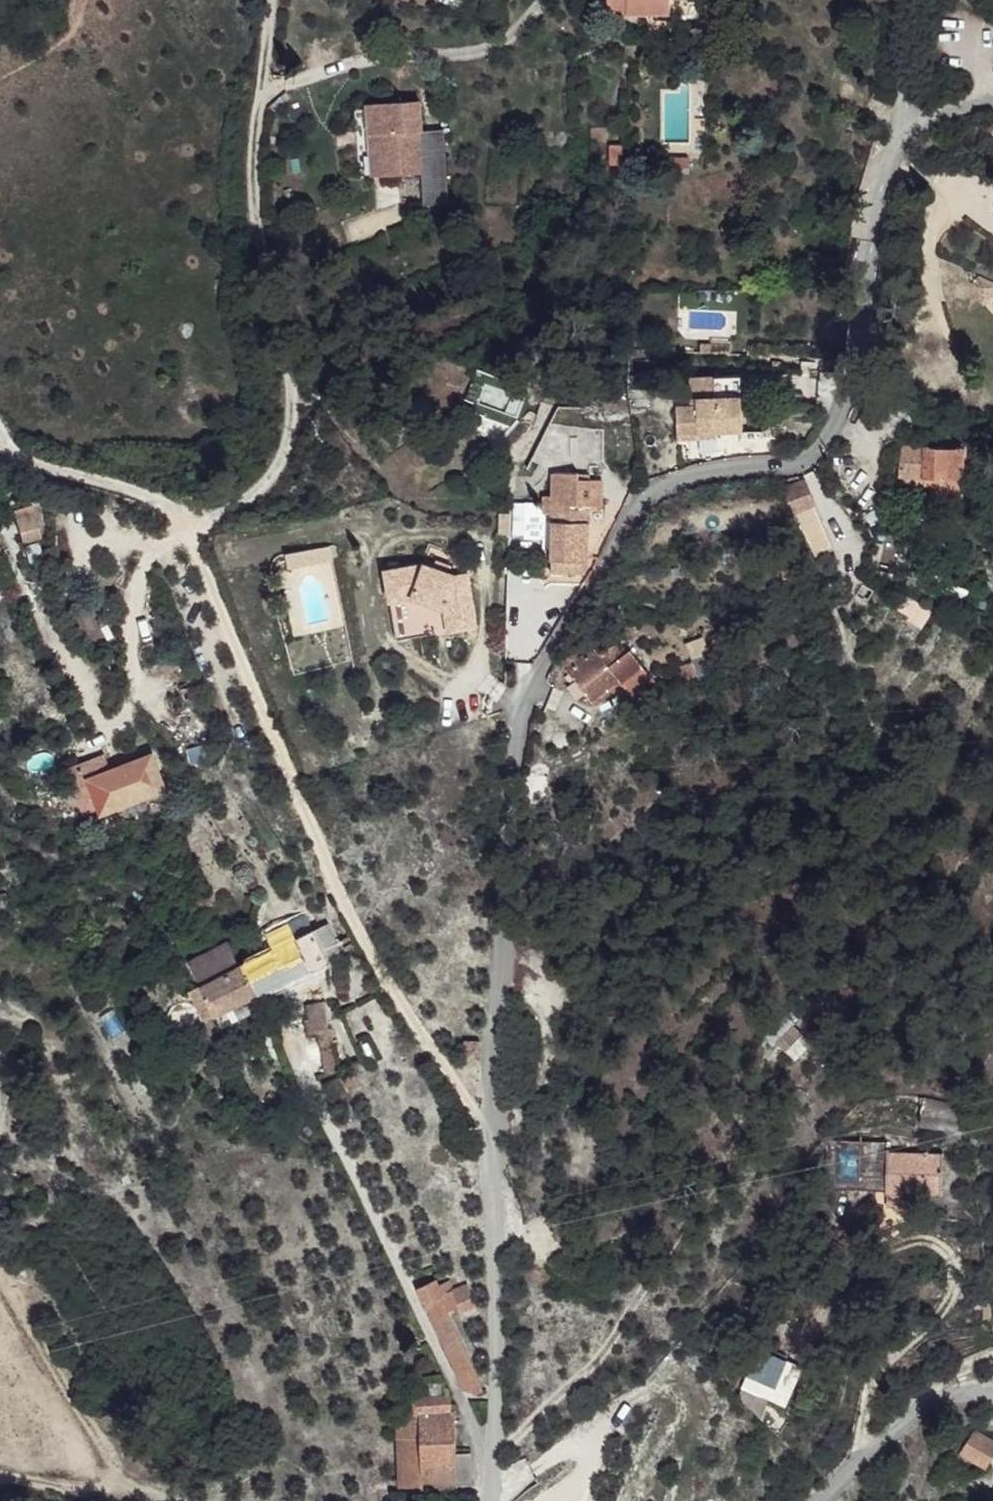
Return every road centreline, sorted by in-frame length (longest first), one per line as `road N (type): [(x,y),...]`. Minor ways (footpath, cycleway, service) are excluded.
road 1 (residential): [(487,1127),(520,730),(534,684),(634,506),(657,490),(788,465),(819,449),(846,408),(881,193),(903,131)]
road 2 (residential): [(487,1127),(359,934),(191,523)]
road 3 (residential): [(191,523),(243,506),(279,477),(292,430),(254,183),(273,0)]
road 4 (residential): [(492,1500),(487,1127)]
road 5 (residential): [(823,1500),(933,1404),(992,1395)]
road 6 (residential): [(191,523),(163,502),(26,459)]
road 7 (residential): [(893,0),(903,131)]

